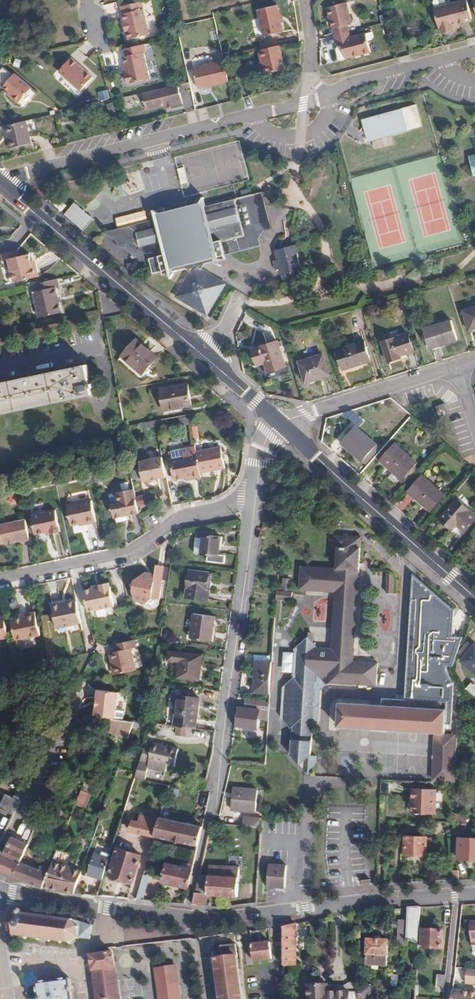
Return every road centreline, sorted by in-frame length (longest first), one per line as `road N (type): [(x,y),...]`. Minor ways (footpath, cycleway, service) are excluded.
road 1 (residential): [(474,51),(364,80),(319,101),(14,177),(5,187)]
road 2 (residential): [(474,894),(208,920),(0,892)]
road 3 (secondary): [(5,187),(282,426)]
road 4 (residential): [(210,816),(255,500)]
road 5 (residential): [(0,581),(124,554),(179,520),(255,500)]
road 6 (secondary): [(282,426),(474,597)]
road 7 (residential): [(455,366),(282,426)]

